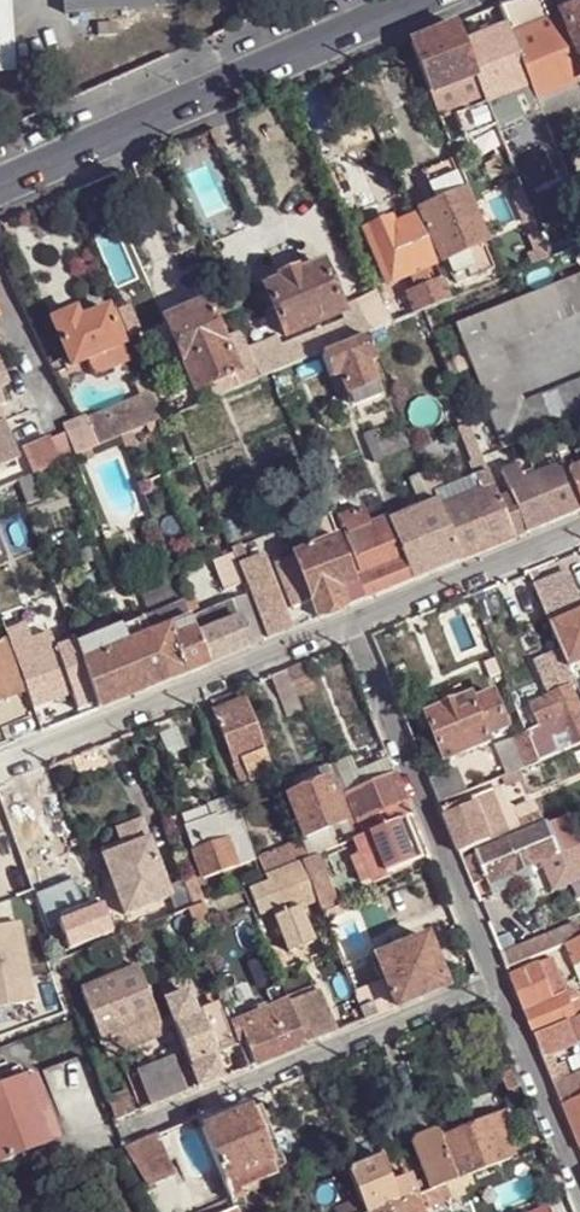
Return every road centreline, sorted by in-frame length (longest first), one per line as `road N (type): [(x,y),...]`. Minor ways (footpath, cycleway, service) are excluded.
road 1 (tertiary): [(0,188),(414,0)]
road 2 (residential): [(133,1127),(497,982)]
road 3 (residential): [(354,625),(497,982)]
road 4 (residential): [(2,768),(354,625)]
road 5 (residential): [(354,625),(579,529)]
road 6 (residential): [(497,982),(579,1188)]

